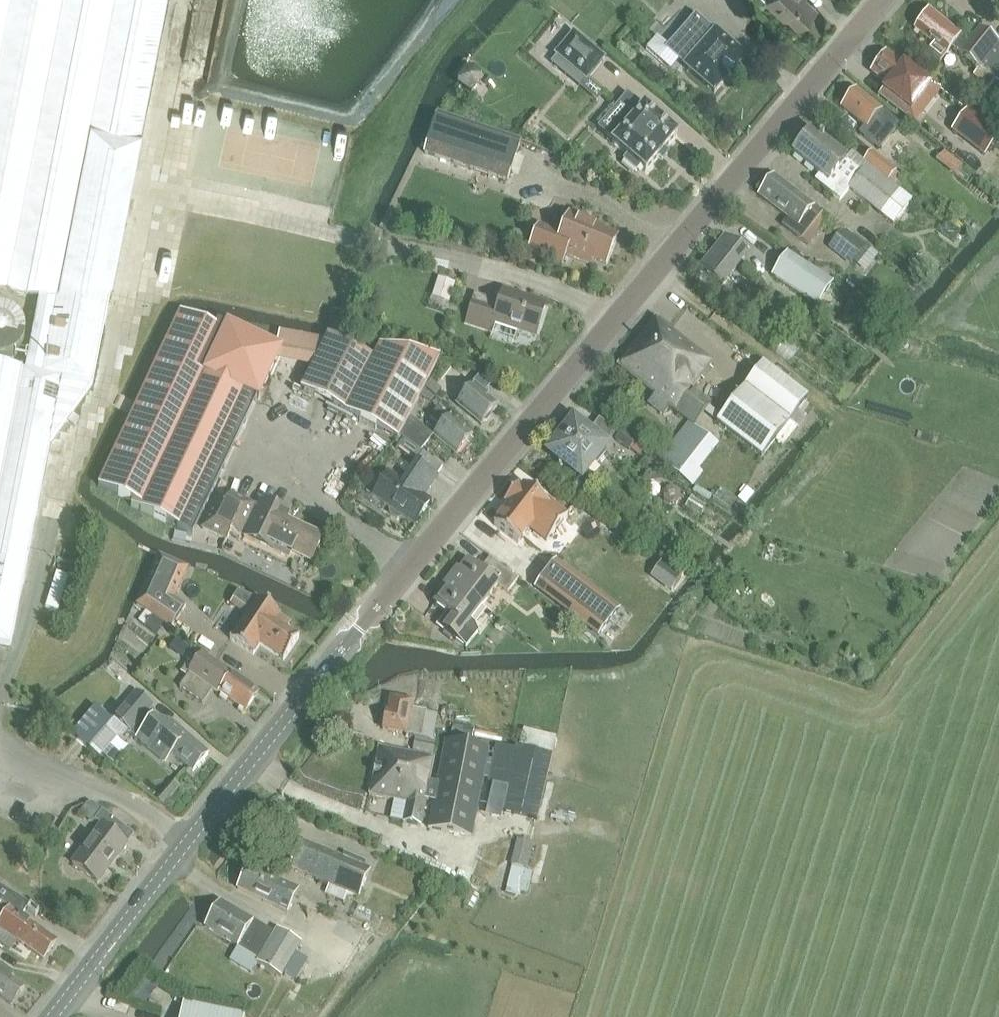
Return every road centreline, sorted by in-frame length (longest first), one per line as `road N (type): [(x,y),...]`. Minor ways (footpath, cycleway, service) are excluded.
road 1 (tertiary): [(56,1016),(339,656),(886,0)]

